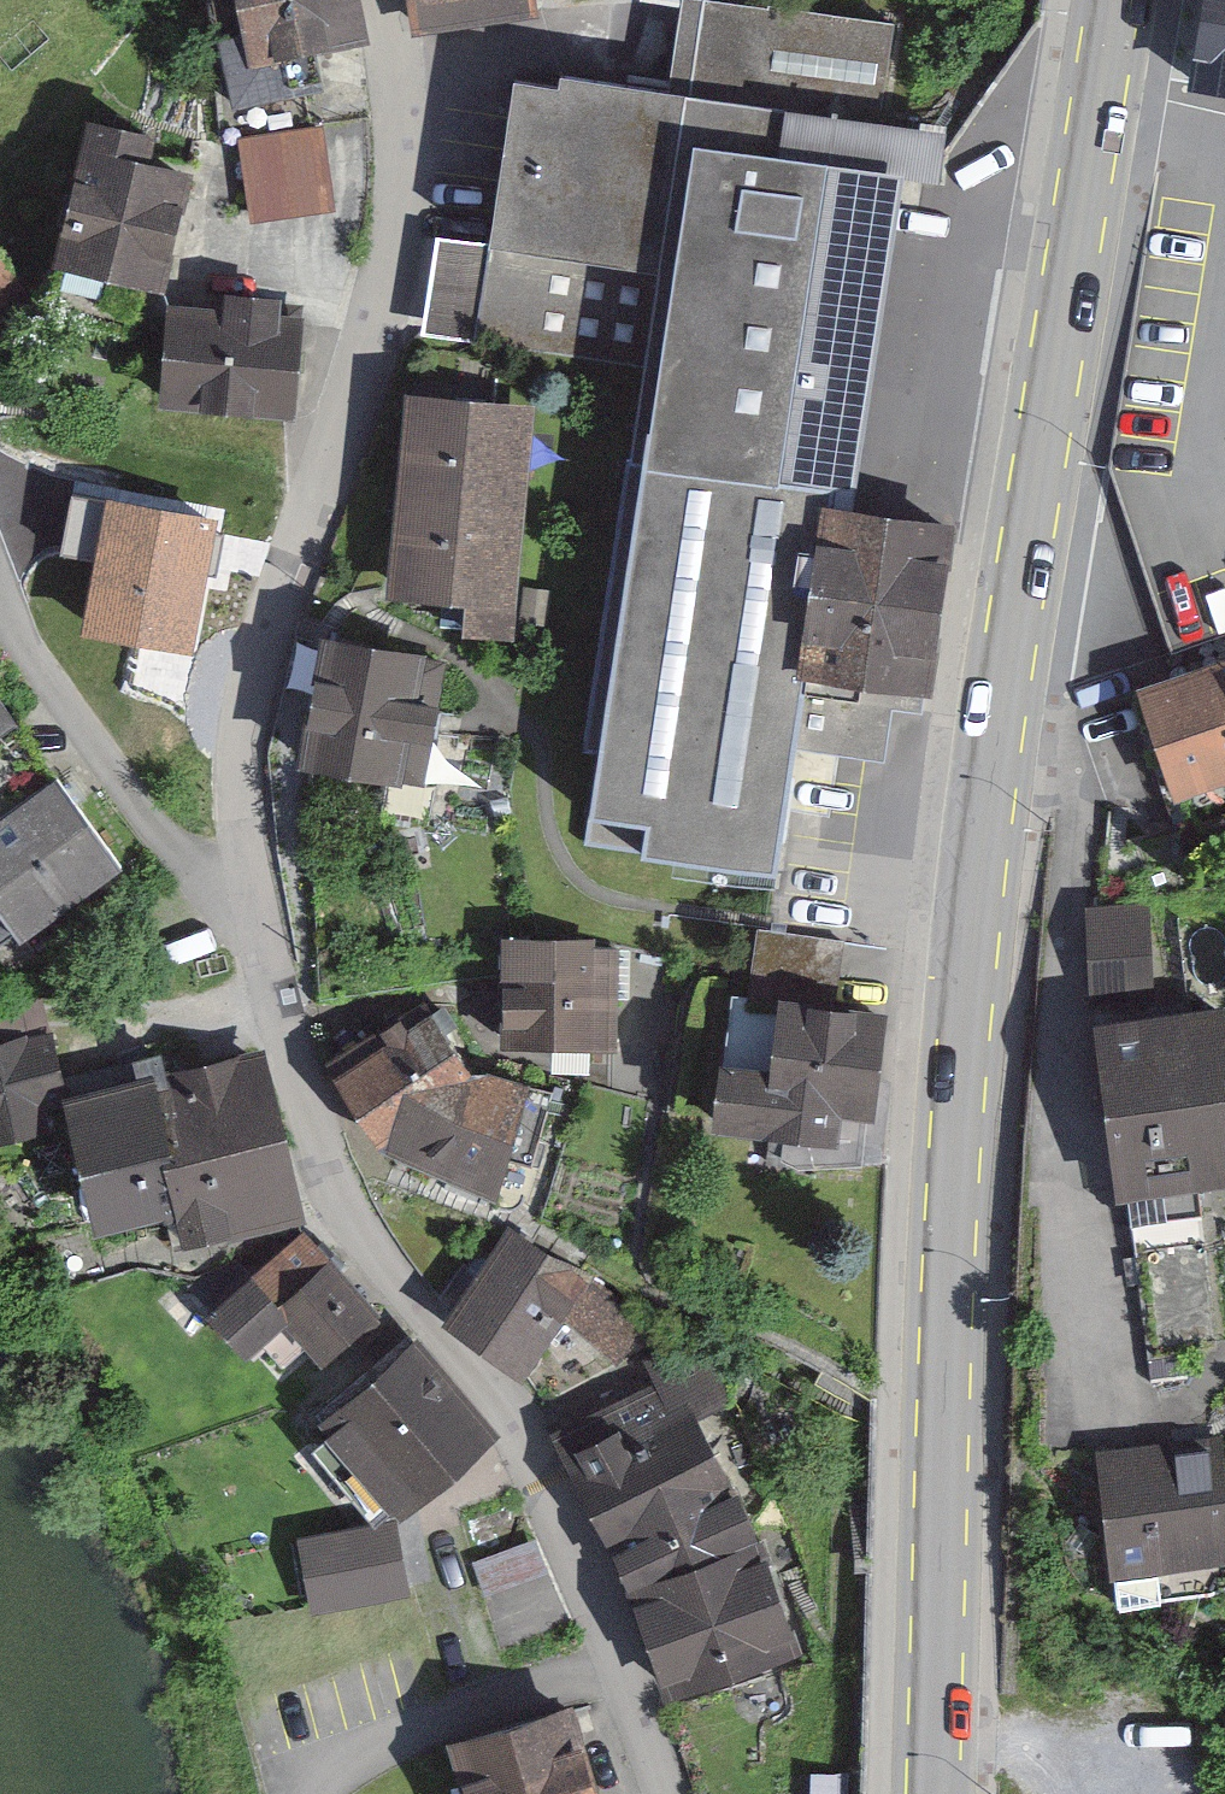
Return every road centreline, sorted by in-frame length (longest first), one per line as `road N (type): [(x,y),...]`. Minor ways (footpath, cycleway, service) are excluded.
road 1 (unclassified): [(651,1793),(539,1486),(396,1286),(324,1148),(273,1002),(253,913),(240,784),(244,724),(303,505),(345,405),(399,199),(406,85),(386,0)]
road 2 (primary): [(1115,0),(969,954),(950,1228),(936,1793)]

